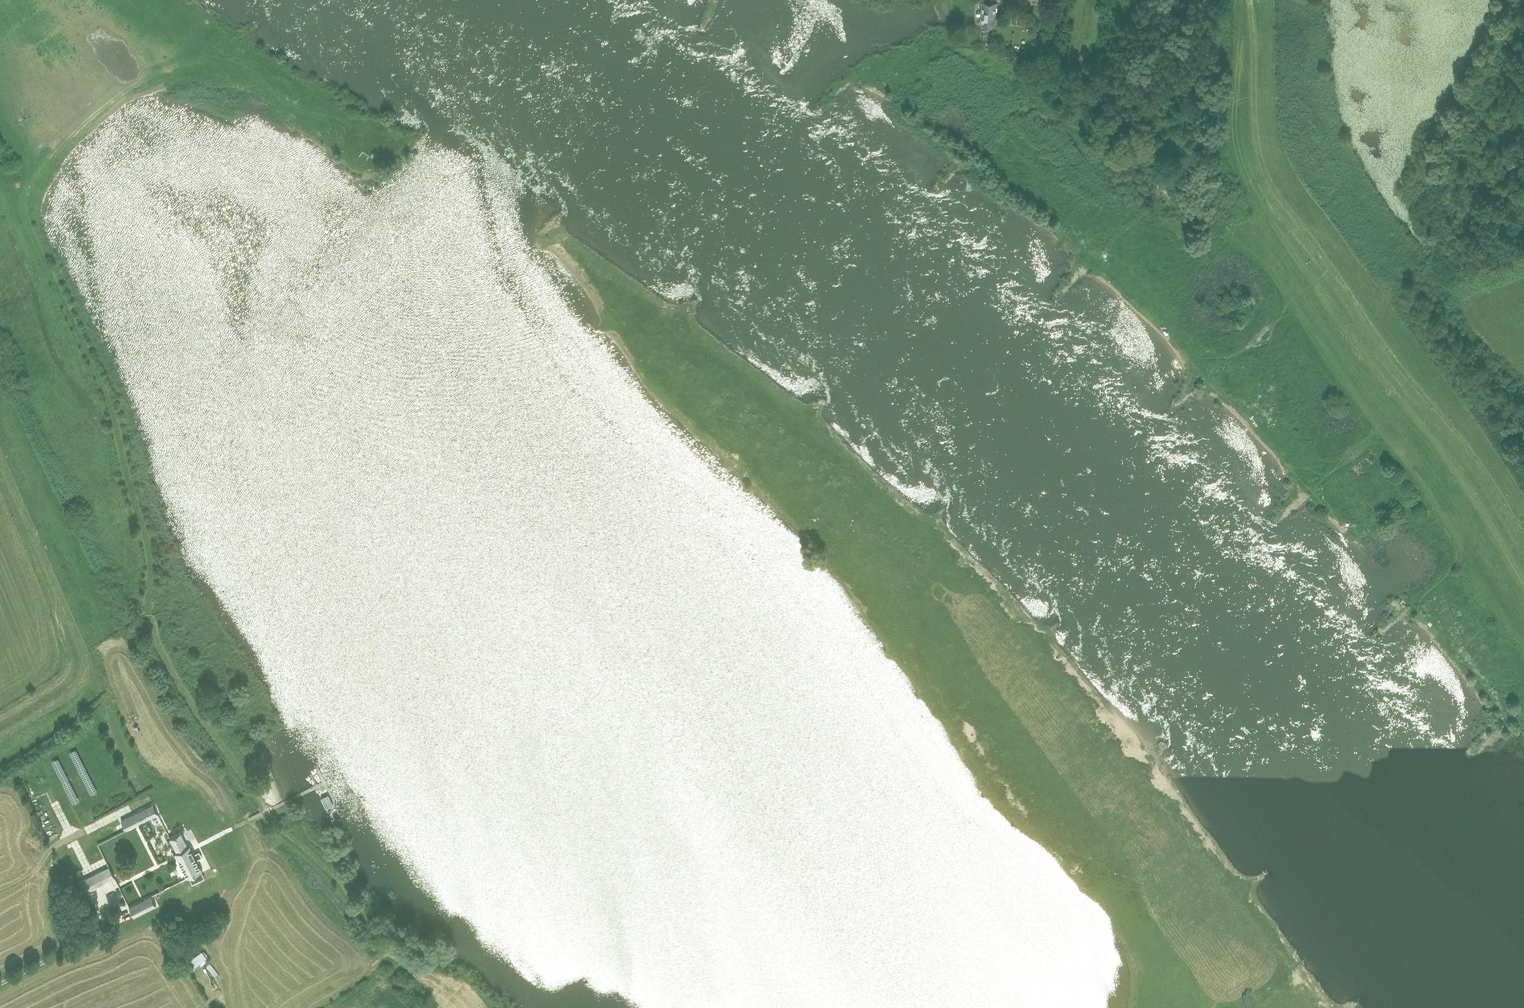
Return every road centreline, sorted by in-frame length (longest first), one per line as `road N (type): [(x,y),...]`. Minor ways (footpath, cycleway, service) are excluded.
road 1 (track): [(1249,0),(1255,142),(1277,191),(1412,383),(1486,473),(1523,538)]
road 2 (track): [(0,737),(69,695),(86,667),(0,457)]
road 3 (track): [(1253,192),(1232,143),(1230,0)]

